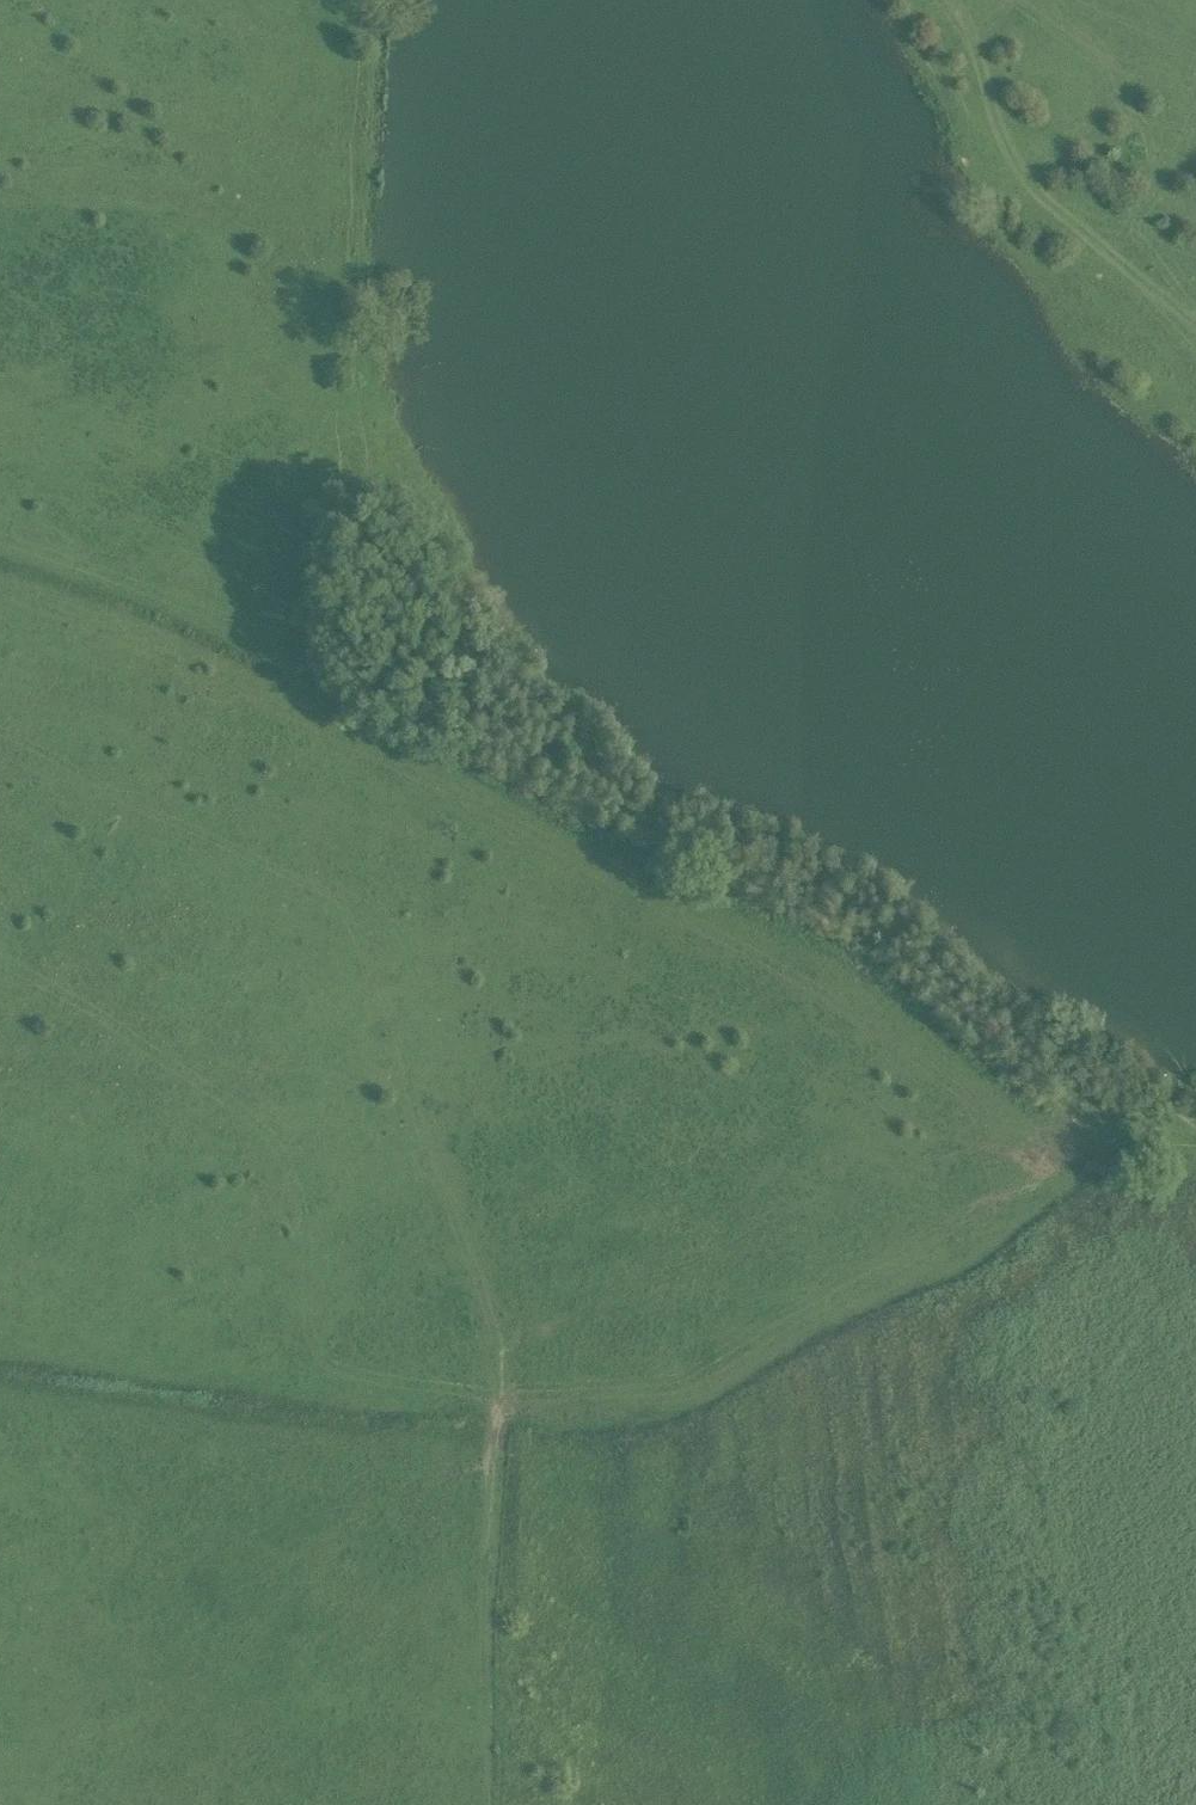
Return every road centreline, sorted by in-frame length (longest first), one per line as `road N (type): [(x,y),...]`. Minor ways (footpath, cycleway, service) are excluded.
road 1 (track): [(975,0),(1021,39),(1195,96)]

